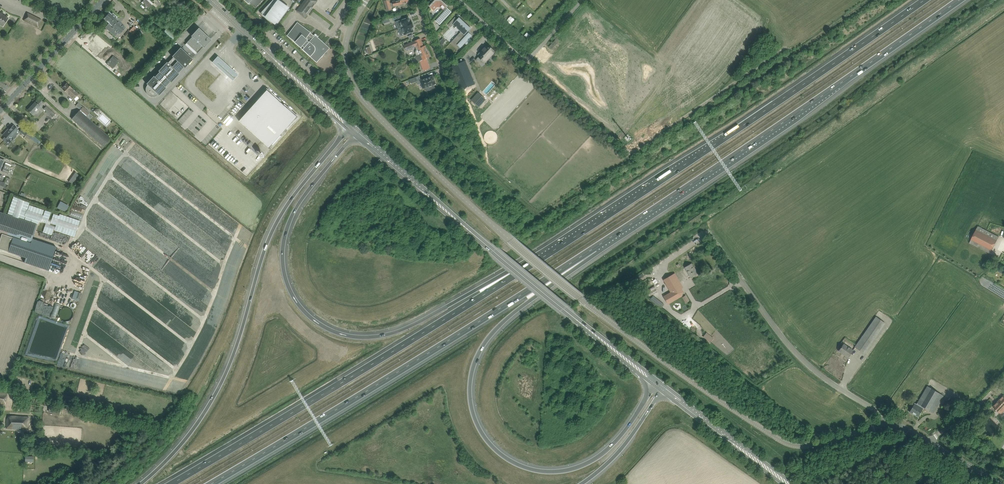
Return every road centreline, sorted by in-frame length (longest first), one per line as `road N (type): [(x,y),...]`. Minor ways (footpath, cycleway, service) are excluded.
road 1 (unclassified): [(881,427),(809,445),(780,440),(679,372),(508,238),(352,83),(345,48),(366,0)]
road 2 (motorway): [(924,0),(516,274)]
road 3 (motorway): [(656,383),(618,440),(570,470),(513,462),(479,427),(471,386),(487,339),(595,248)]
road 4 (motorway): [(210,483),(595,248)]
road 5 (motorway): [(516,274),(392,334),(355,339),(316,323),(289,290),(283,243),(305,195),(357,133)]
road 6 (motorway): [(595,248),(959,0)]
road 7 (motorway): [(350,127),(271,234),(209,407),(142,483)]
road 8 (motorway): [(516,274),(173,483)]
road 9 (secondary): [(656,383),(357,133)]
road 10 (unclassified): [(786,48),(631,152),(524,63)]
road 11 (unclassified): [(881,427),(871,407),(800,357),(715,244)]
road 12 (secondary): [(350,127),(211,0)]
road 13 (unclassified): [(480,159),(416,0)]
road 14 (secondary): [(789,483),(662,388)]
road 15 (secondary): [(0,111),(104,0)]
road 16 (motorway): [(582,483),(629,441),(662,388)]

